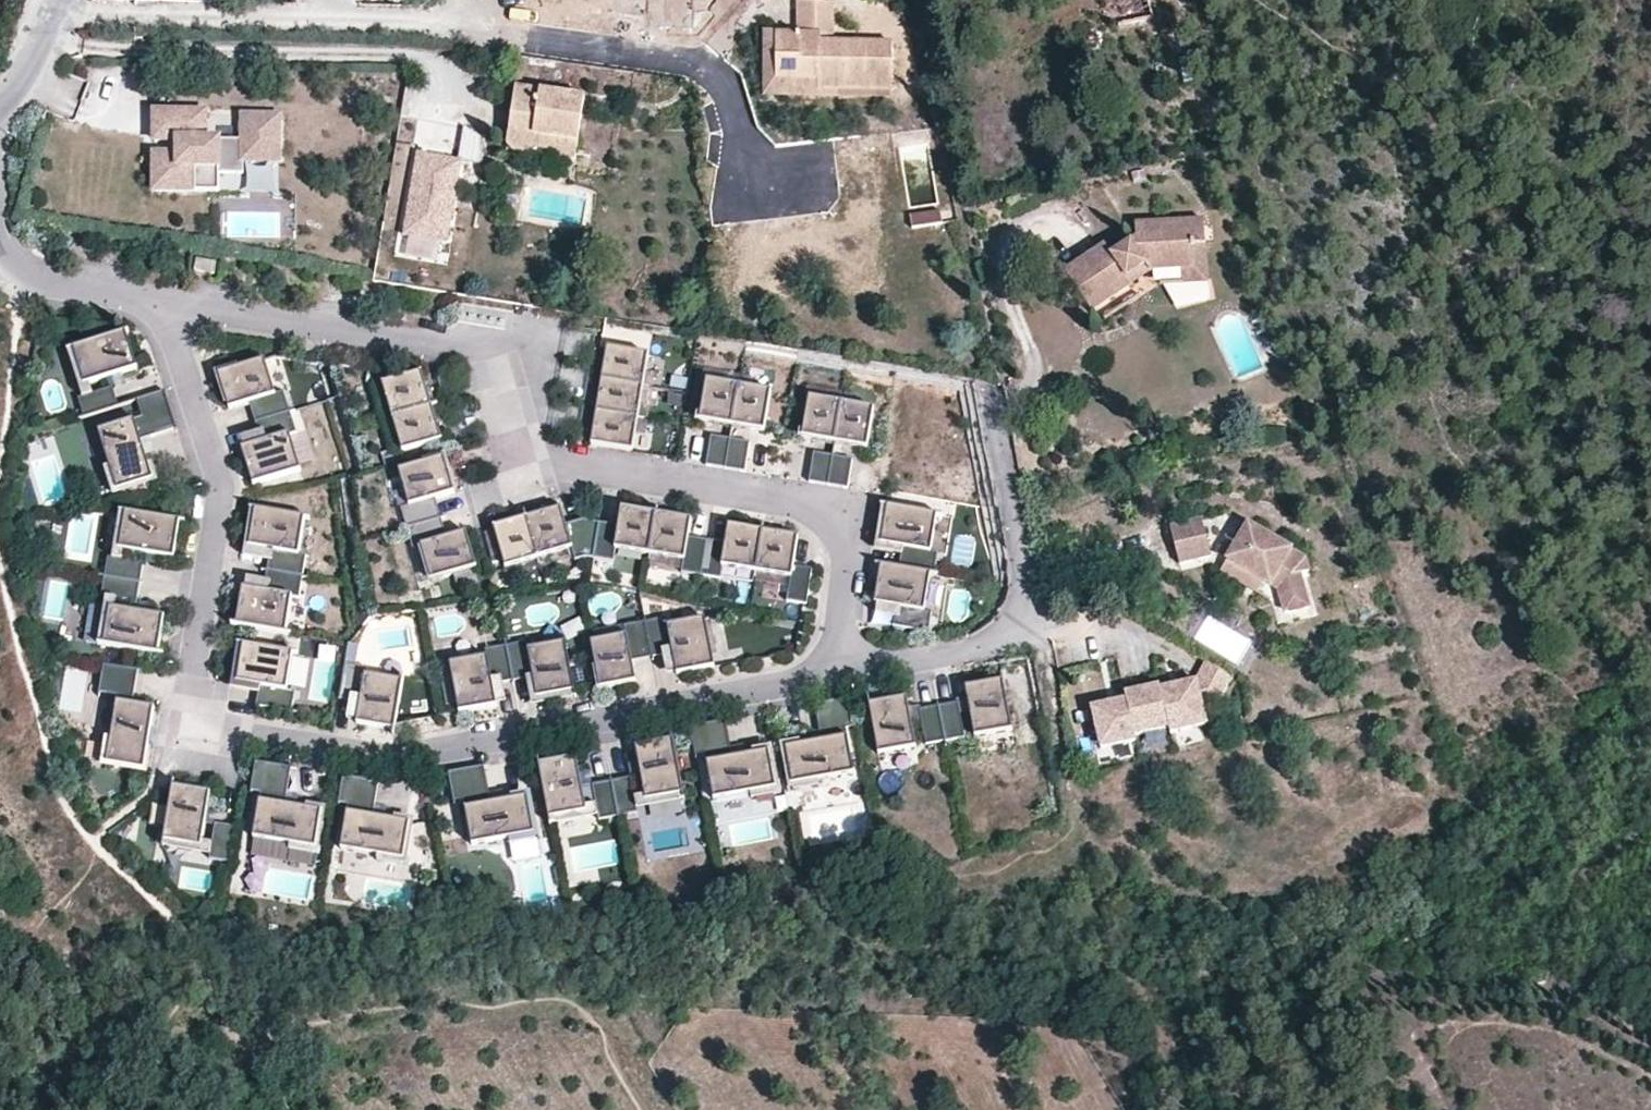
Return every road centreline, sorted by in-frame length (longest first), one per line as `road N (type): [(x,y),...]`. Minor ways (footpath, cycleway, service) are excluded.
road 1 (residential): [(832,675),(391,756),(206,730),(191,711),(218,486),(173,327),(177,301)]
road 2 (residential): [(177,301),(474,349),(491,369),(503,423),(530,453),(823,514),(848,548),(832,675)]
road 3 (residential): [(832,675),(998,640),(1024,618),(986,396)]
road 4 (residential): [(0,244),(49,278),(177,301)]
road 5 (tertiary): [(0,107),(23,83),(60,0)]

